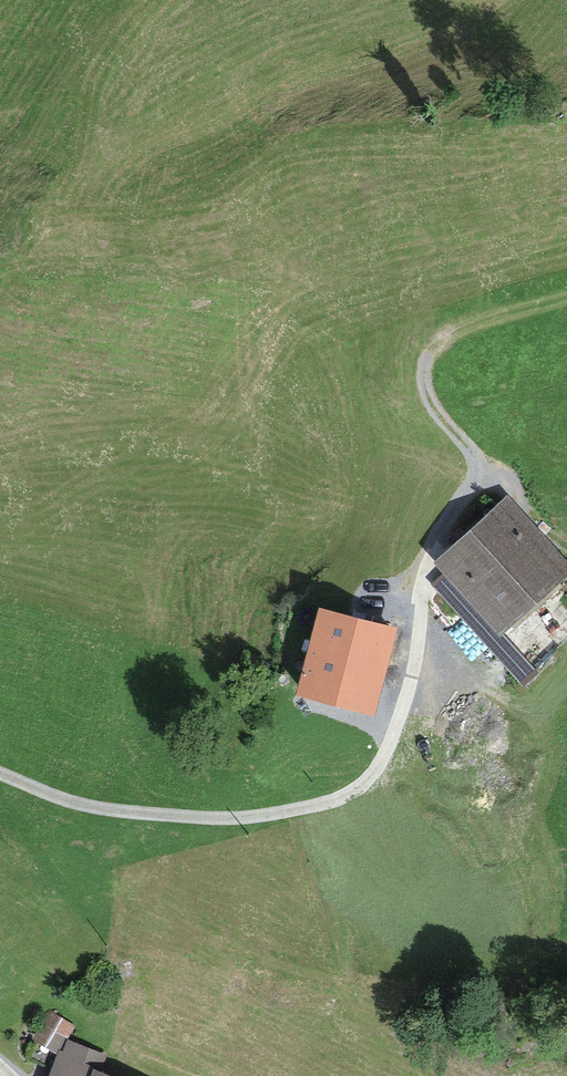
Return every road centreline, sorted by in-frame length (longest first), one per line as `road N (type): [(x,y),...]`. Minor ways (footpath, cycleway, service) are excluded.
road 1 (residential): [(0,773),(76,803),(225,818),(341,797),(373,775),(414,674),(430,566),(473,487),(476,464),(432,404),(427,353)]
road 2 (track): [(427,353),(468,316),(566,292)]

